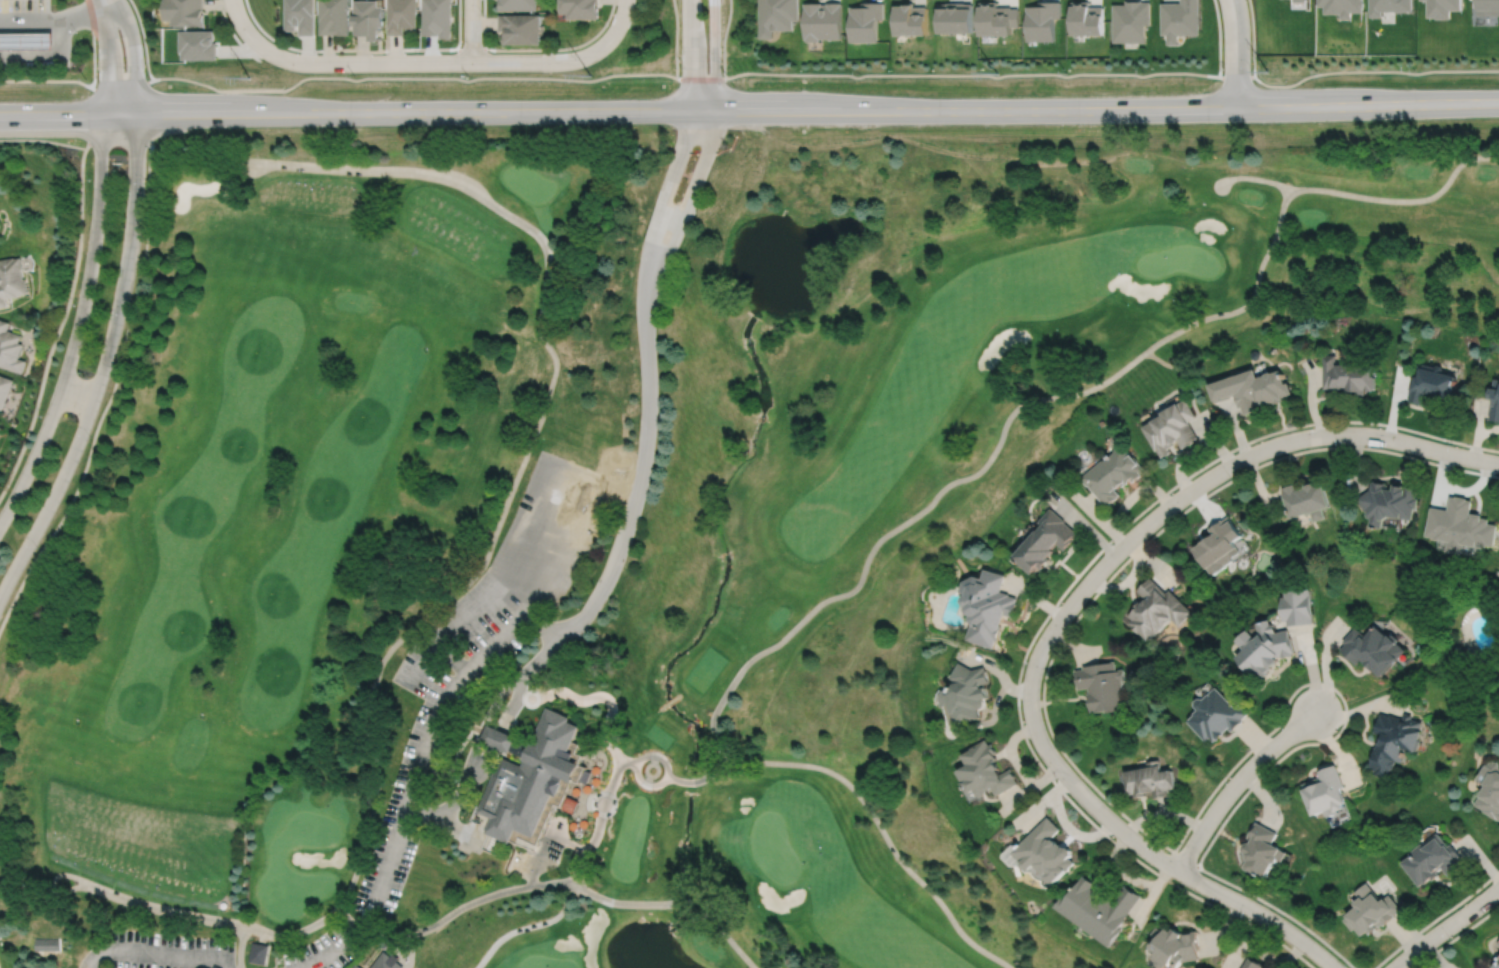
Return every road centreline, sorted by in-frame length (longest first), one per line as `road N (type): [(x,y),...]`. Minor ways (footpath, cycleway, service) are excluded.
road 1 (secondary): [(0,115),(1410,104)]
road 2 (residential): [(1301,438),(1231,465),(1139,531),(1050,633),(1029,697),(1048,753),(1107,818),(1335,967)]
road 3 (residential): [(0,596),(65,472),(100,379),(131,243),(135,113)]
road 4 (residential): [(105,113),(93,251),(72,352),(38,449),(0,524)]
road 5 (residential): [(609,39),(557,61),(305,62),(257,42),(234,0)]
road 6 (residential): [(649,274),(648,414),(636,496),(600,591),(560,641)]
road 7 (residential): [(1178,870),(1234,785),(1317,712)]
road 8 (residential): [(1498,463),(1369,435),(1301,438)]
road 9 (residential): [(649,274),(687,204),(713,112)]
road 10 (residential): [(689,112),(649,274)]
road 11 (residential): [(1394,967),(1498,887)]

